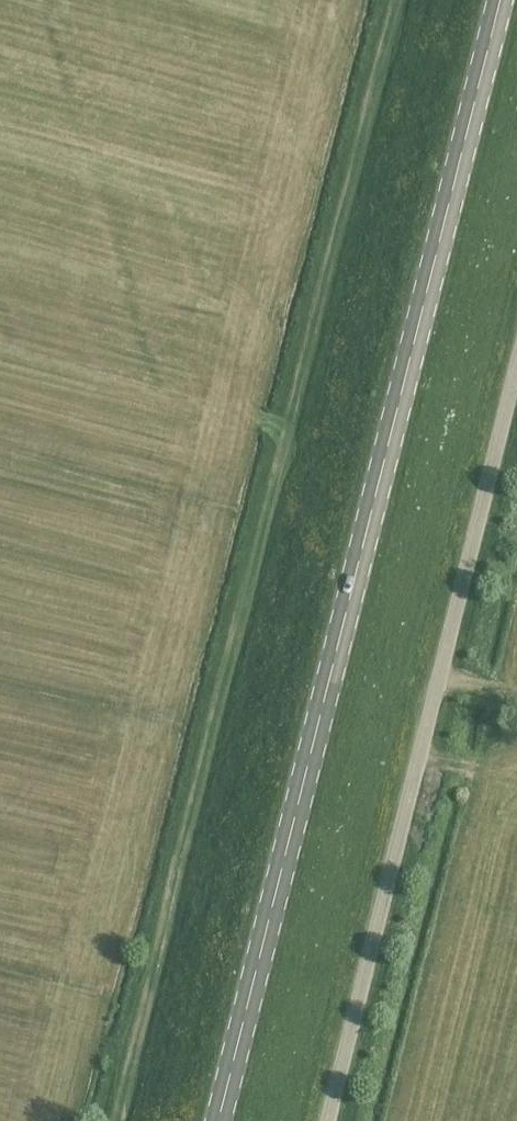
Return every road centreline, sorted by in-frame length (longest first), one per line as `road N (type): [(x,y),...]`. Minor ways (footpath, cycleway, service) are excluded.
road 1 (secondary): [(215,1120),(495,0)]
road 2 (track): [(399,0),(123,1120)]
road 3 (unclassified): [(326,1120),(516,360)]

